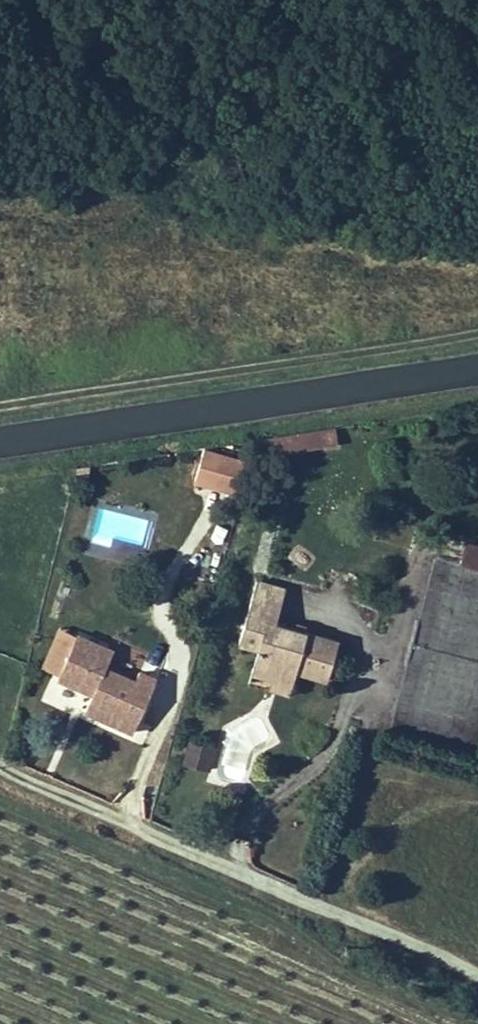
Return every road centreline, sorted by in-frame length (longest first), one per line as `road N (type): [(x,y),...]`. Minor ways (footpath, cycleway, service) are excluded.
road 1 (residential): [(0,767),(477,980)]
road 2 (track): [(0,407),(477,336)]

